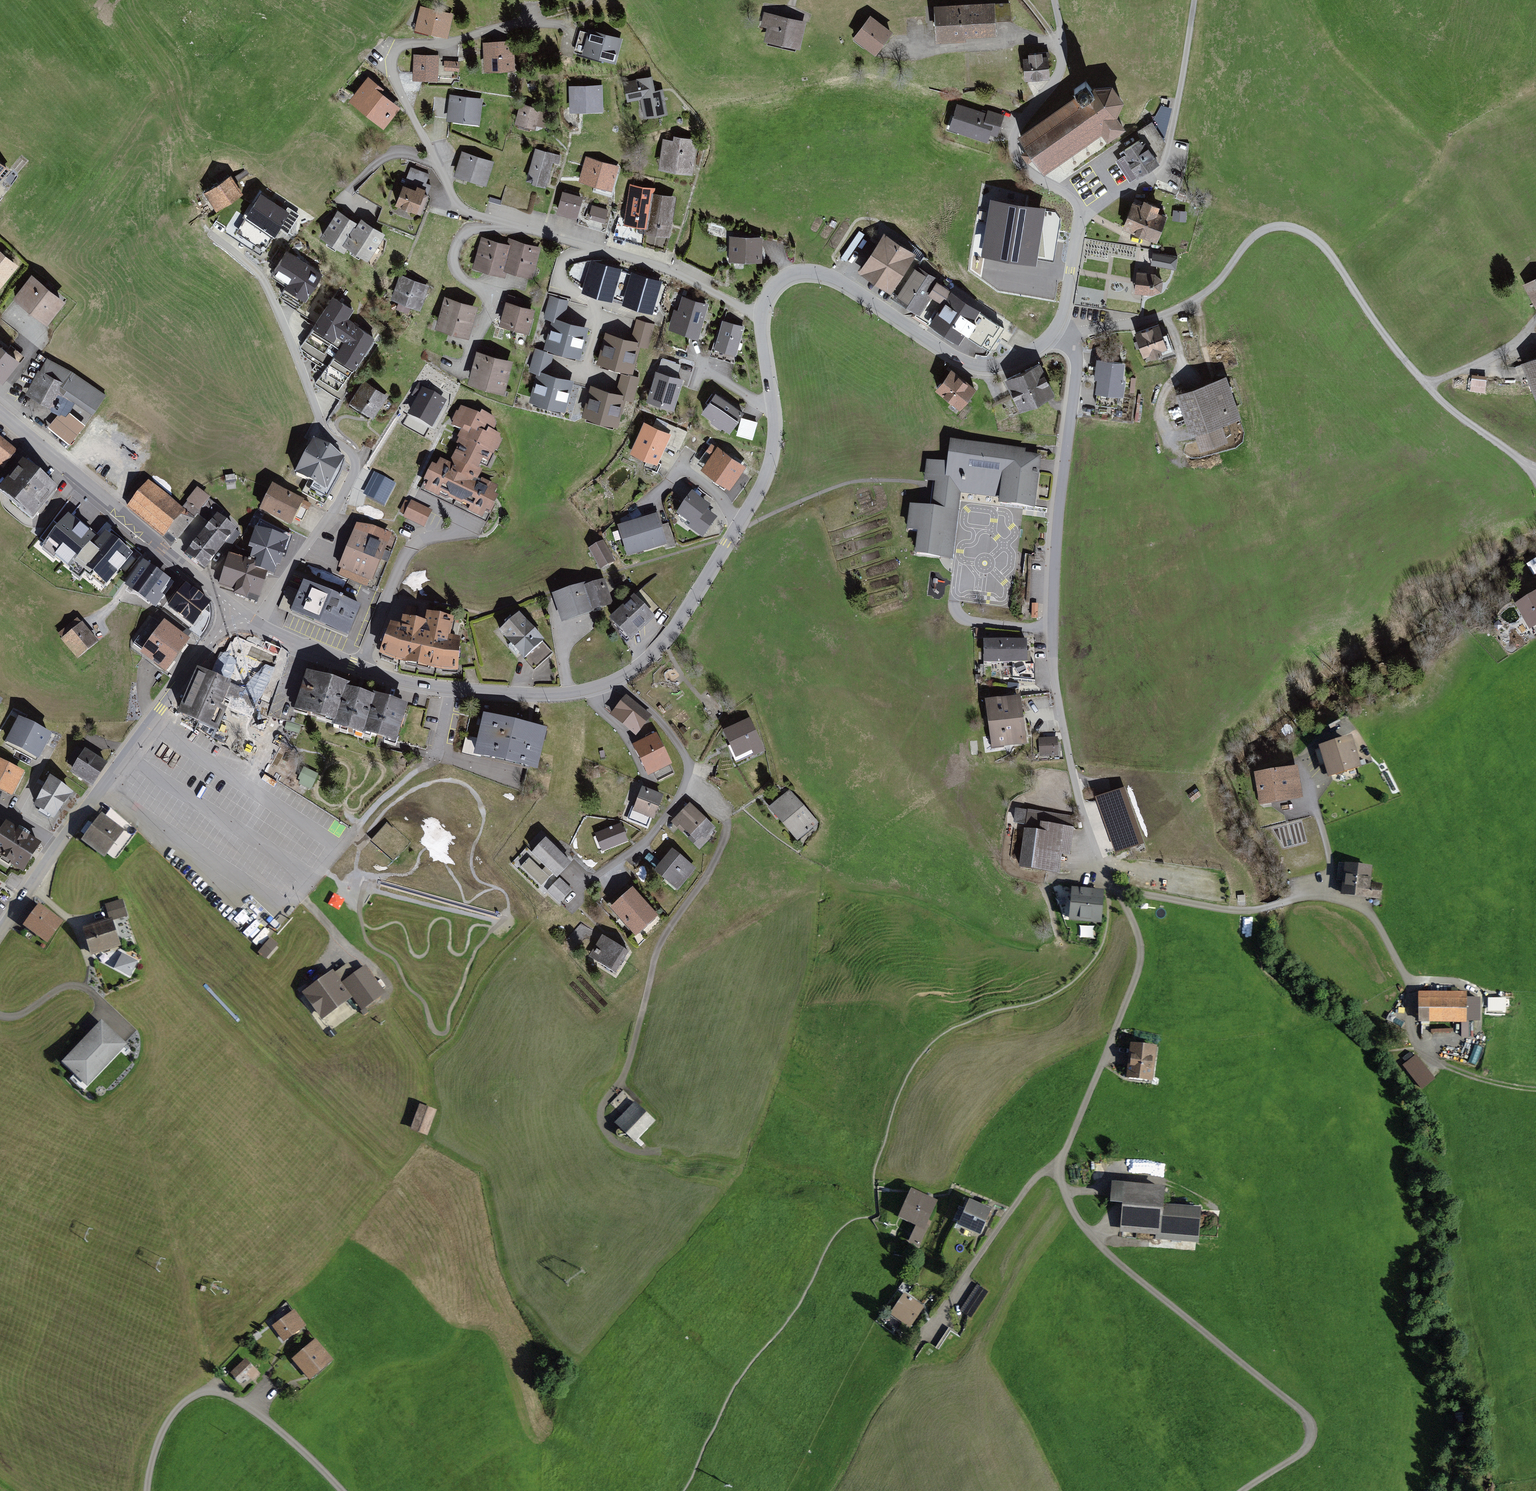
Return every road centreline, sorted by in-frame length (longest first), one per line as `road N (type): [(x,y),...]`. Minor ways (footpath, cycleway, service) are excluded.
road 1 (unclassified): [(1055,330),(1071,339),(1077,367),(1056,551),(1058,701),(1085,819),(1141,947),(1061,1176),(1097,1243),(1306,1417),(1311,1432),(1304,1451),(1242,1490)]
road 2 (residential): [(762,319),(674,275),(459,205),(398,88),(391,56),(398,46),(443,44),(530,22),(557,25)]
road 3 (residential): [(256,628),(337,505),(355,461),(324,430),(262,278),(215,237)]
road 4 (unclassified): [(685,782),(719,809),(725,833),(658,948),(628,1065),(600,1115),(616,1143),(658,1151)]
road 5 (residential): [(616,682),(665,639),(768,470),(775,437),(762,319)]
road 6 (secondary): [(0,932),(236,611)]
road 7 (residential): [(256,628),(407,685),(550,696),(616,682)]
road 8 (residential): [(762,319),(782,280),(810,276),(976,366),(1021,356),(1055,330)]
road 9 (track): [(1117,892),(1241,913),(1317,898),(1366,914),(1407,982)]
road 10 (secondary): [(236,611),(0,414)]
road 11 (unclassified): [(153,1490),(173,1418),(199,1387),(220,1380),(259,1399),(344,1490)]
road 12 (unclassified): [(1079,214),(1160,166),(1194,0)]
road 13 (unclassified): [(1079,214),(1075,199),(1030,171),(1015,149),(1060,68),(1055,0)]
road 14 (track): [(1535,1089),(1447,1069),(1411,1043),(1407,982)]
road 15 (track): [(1062,1167),(1030,1184),(943,1303)]
road 16 (residential): [(685,782),(648,838),(580,888)]
road 17 (residential): [(616,682),(673,737),(686,758),(685,782)]

